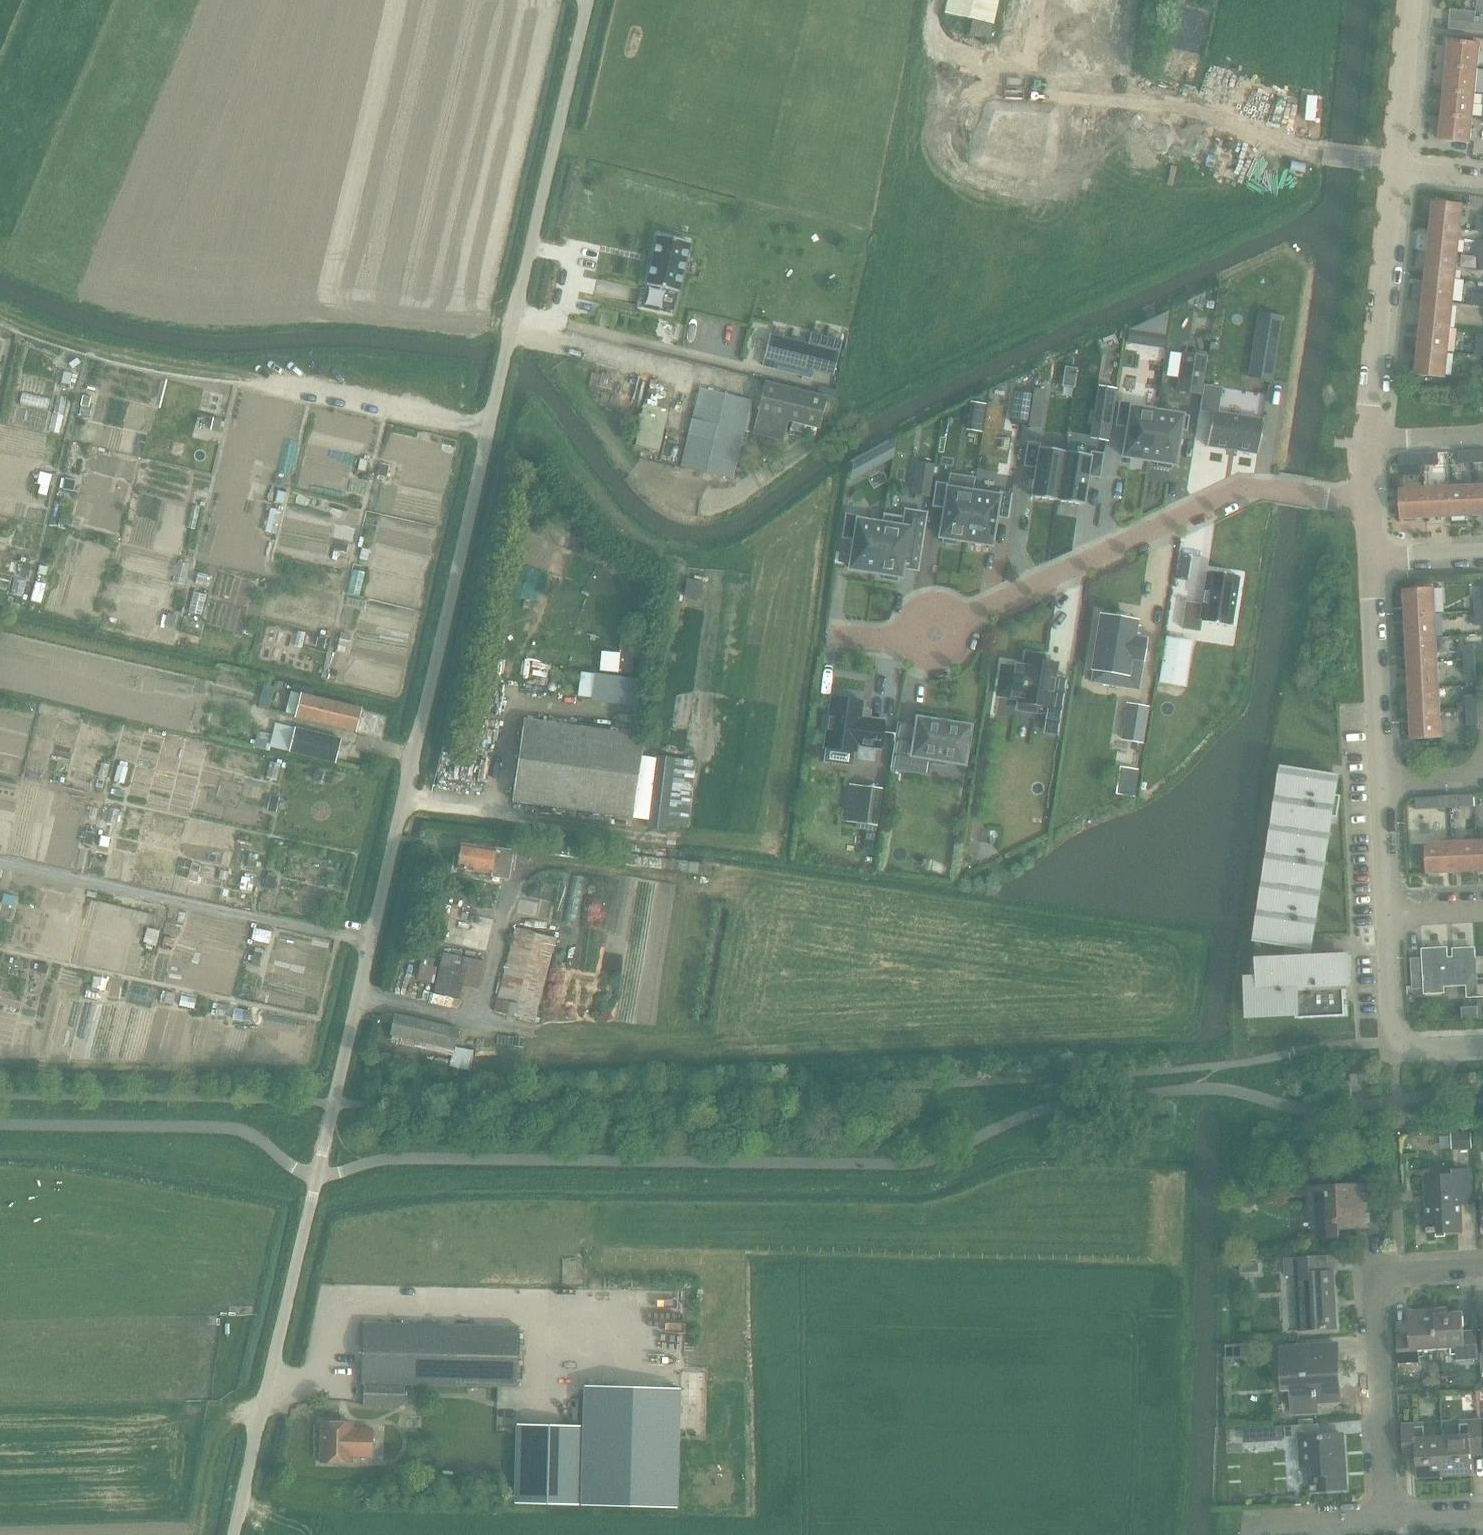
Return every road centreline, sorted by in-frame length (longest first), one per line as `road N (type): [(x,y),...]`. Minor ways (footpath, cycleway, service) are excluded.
road 1 (unclassified): [(234,1534),(592,0)]
road 2 (track): [(492,424),(124,360),(36,331),(0,310)]
road 3 (residential): [(1367,500),(1242,491),(961,622)]
road 4 (residential): [(1482,1268),(1401,1274),(1372,1295),(1389,1517)]
road 5 (residential): [(1367,438),(1392,170)]
road 6 (residential): [(1382,780),(1372,558)]
road 7 (residential): [(1392,170),(1413,0)]
road 8 (residential): [(1388,917),(1382,780)]
road 9 (residential): [(1258,1534),(1281,1524),(1389,1517)]
road 10 (residential): [(1402,1037),(1388,917)]

